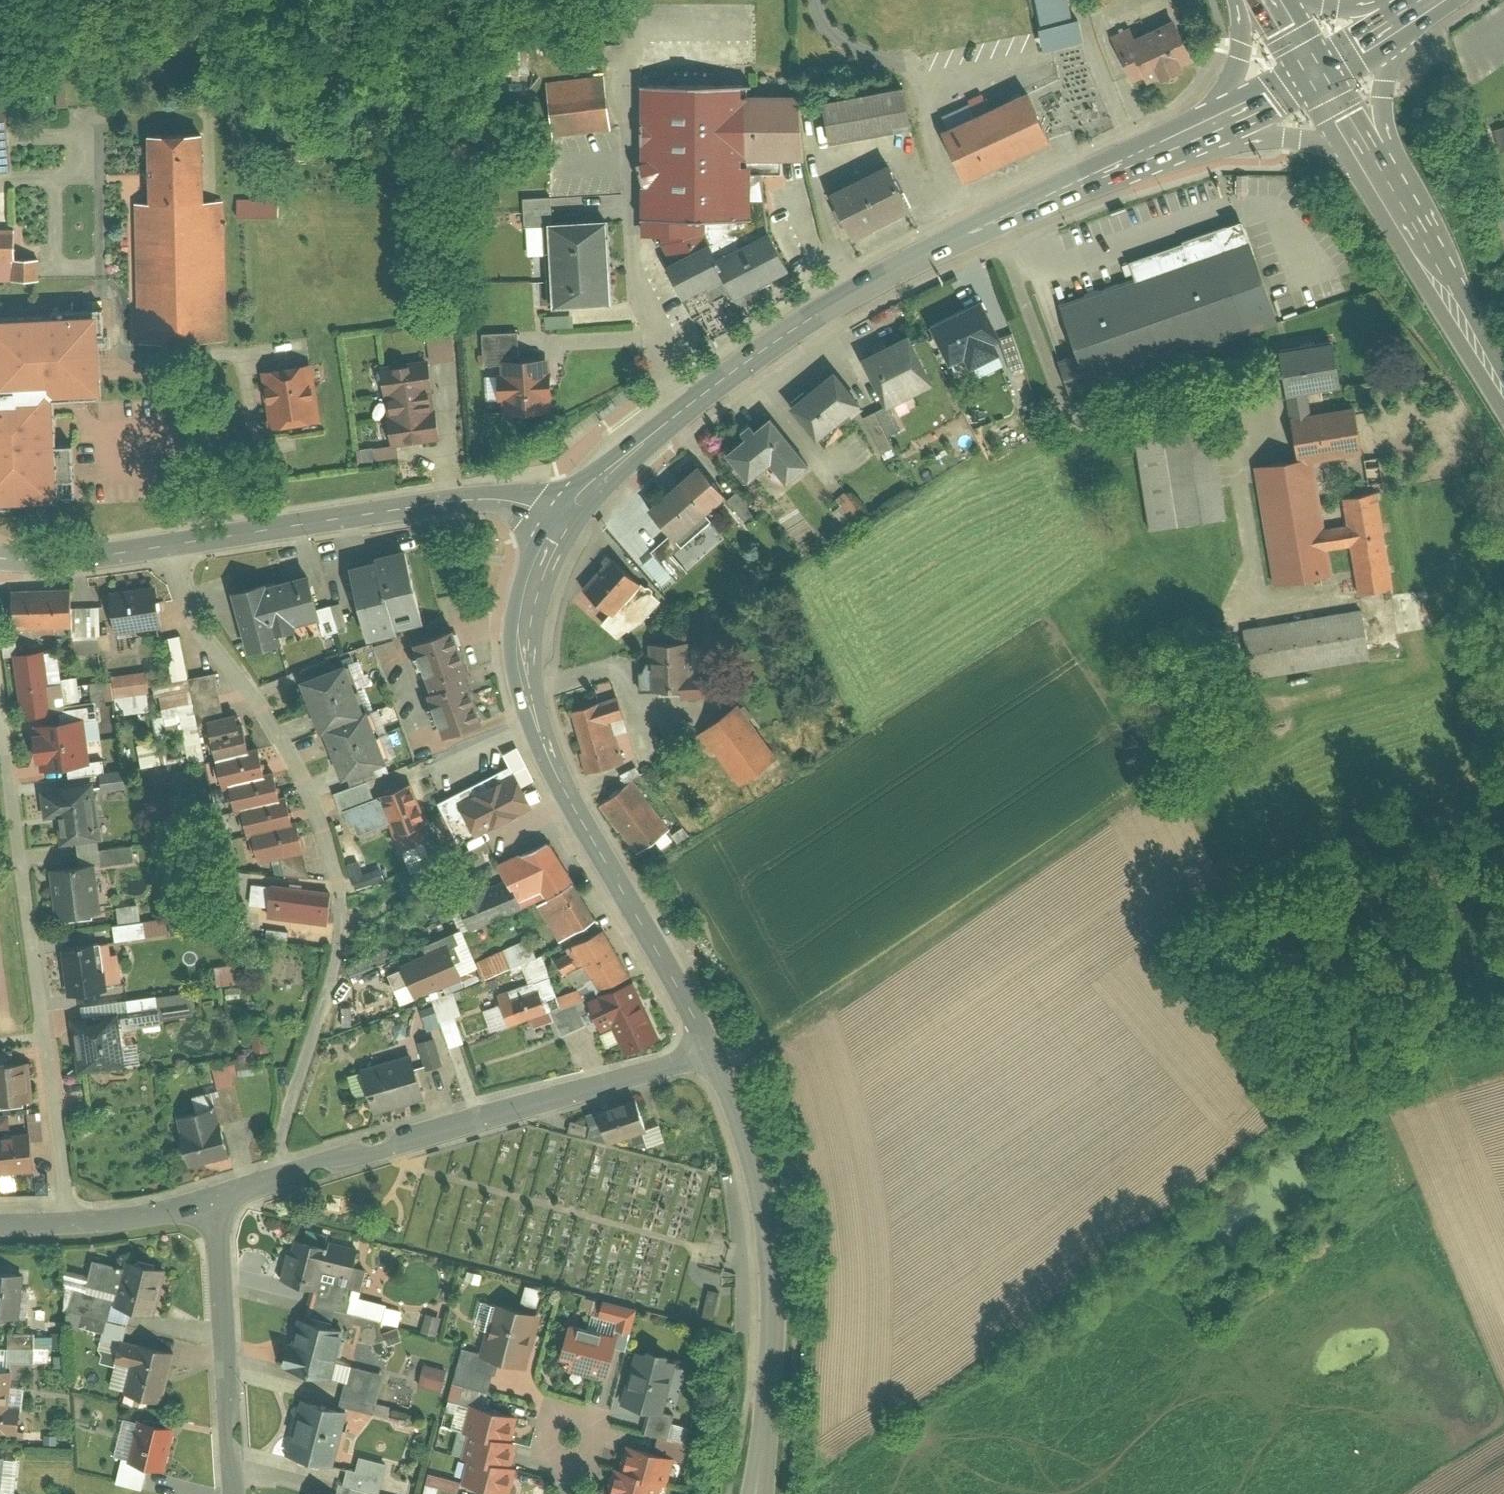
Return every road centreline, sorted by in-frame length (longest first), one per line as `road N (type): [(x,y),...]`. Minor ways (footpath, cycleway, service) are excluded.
road 1 (secondary): [(1178,143),(924,253),(827,312),(624,459),(564,522)]
road 2 (residential): [(280,1179),(282,1141),(338,968),(344,905),(329,837),(284,738),(204,631),(174,541)]
road 3 (track): [(1247,722),(783,1030),(714,1060)]
road 4 (secondary): [(564,522),(532,602),(531,688),(551,757),(709,1050)]
road 5 (residential): [(75,1221),(0,704)]
road 6 (secondary): [(709,1050),(758,1185),(771,1284),(758,1493)]
road 7 (residential): [(709,1050),(280,1179)]
road 8 (tertiary): [(564,522),(530,504),(468,496),(174,541)]
road 9 (residential): [(242,1493),(228,1197)]
road 10 (primary): [(1383,177),(1503,384)]
road 11 (primary): [(1178,143),(1364,143)]
road 12 (tertiary): [(174,541),(66,555),(0,554)]
road 13 (primary): [(1383,177),(1387,101),(1413,19)]
road 14 (residential): [(228,1197),(75,1221)]
road 15 (primary): [(1239,0),(1247,47),(1203,130)]
road 16 (secondary): [(1323,76),(1203,130)]

